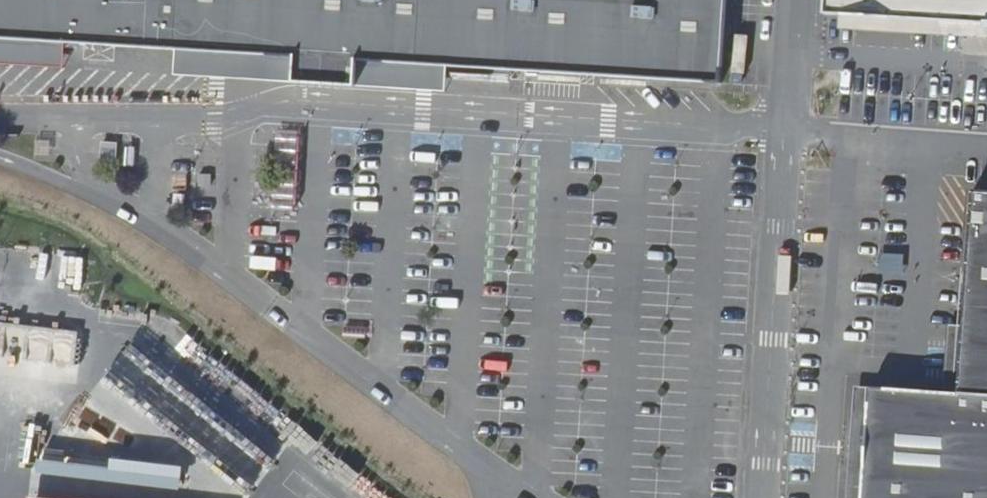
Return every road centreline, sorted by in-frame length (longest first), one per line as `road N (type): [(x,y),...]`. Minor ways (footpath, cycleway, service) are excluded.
road 1 (unclassified): [(757,497),(786,0)]

